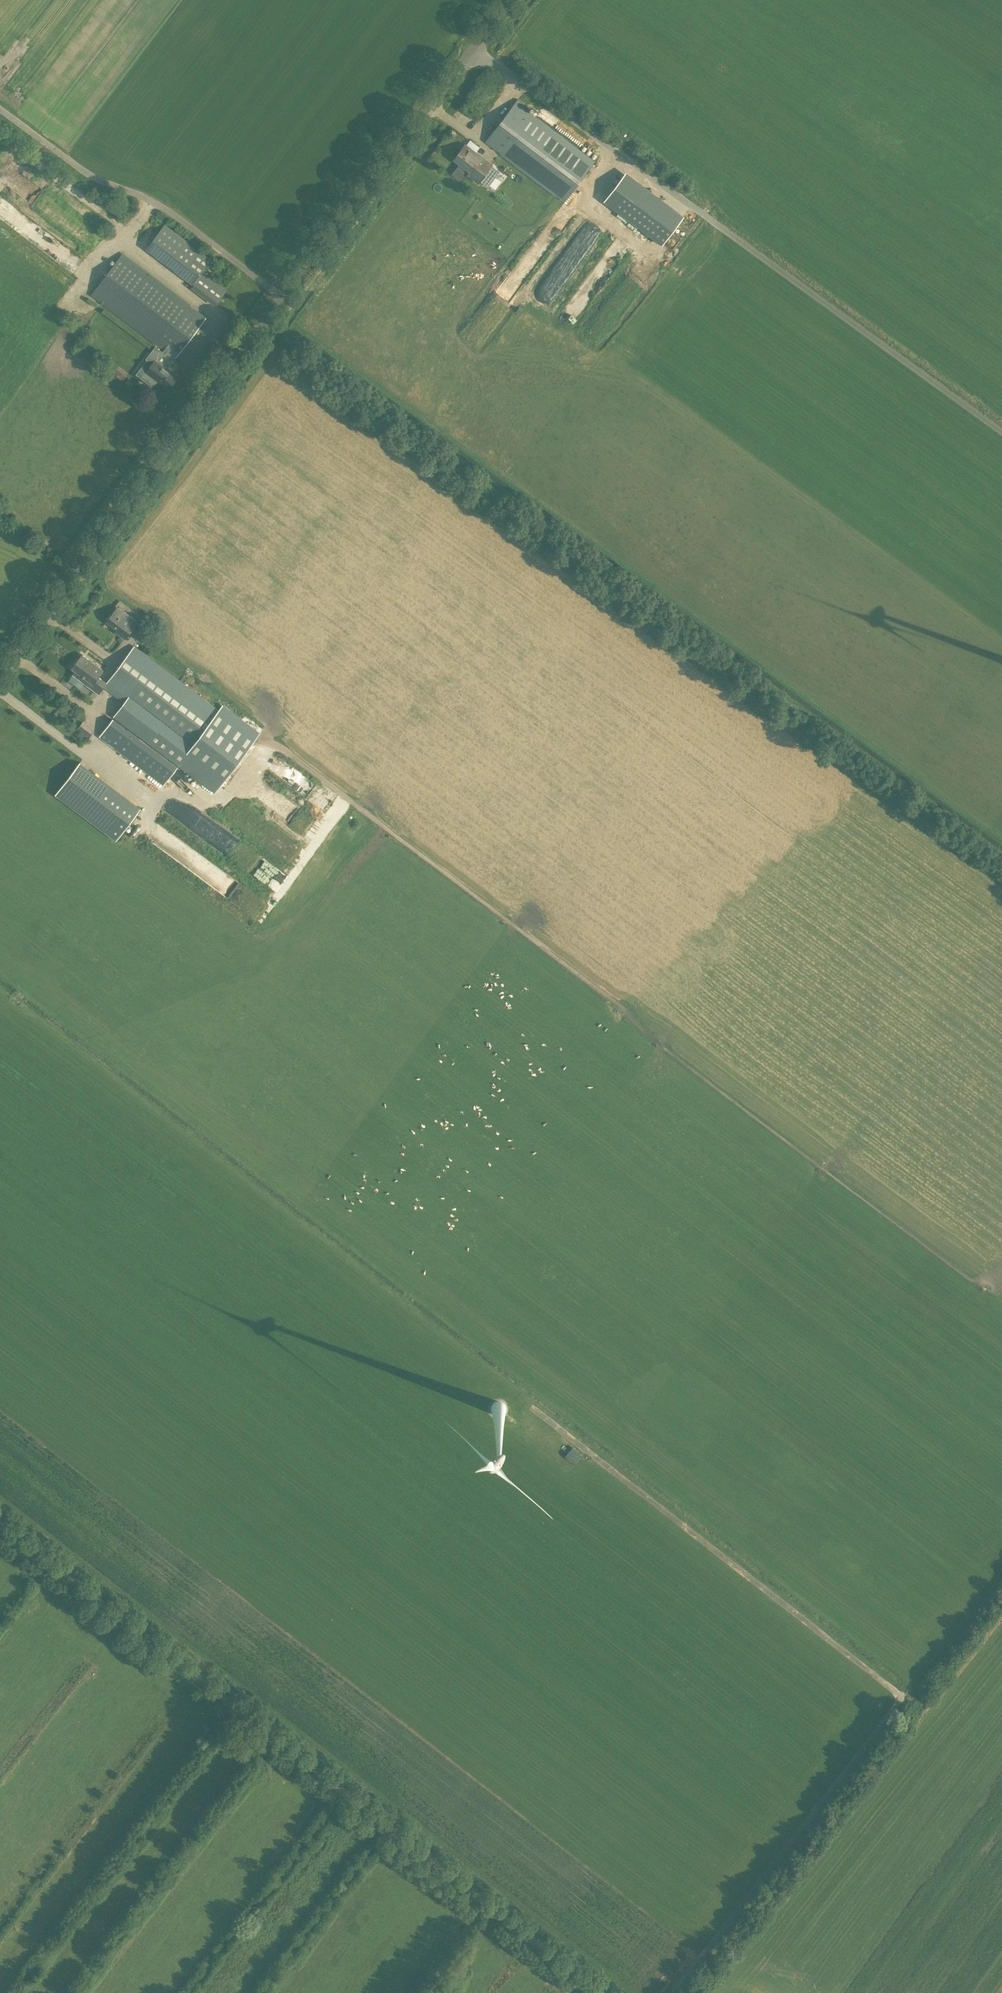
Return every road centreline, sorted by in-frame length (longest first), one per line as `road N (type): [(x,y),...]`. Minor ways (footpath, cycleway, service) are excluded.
road 1 (unclassified): [(0,682),(509,0)]
road 2 (unclassified): [(603,1992),(0,1523)]

